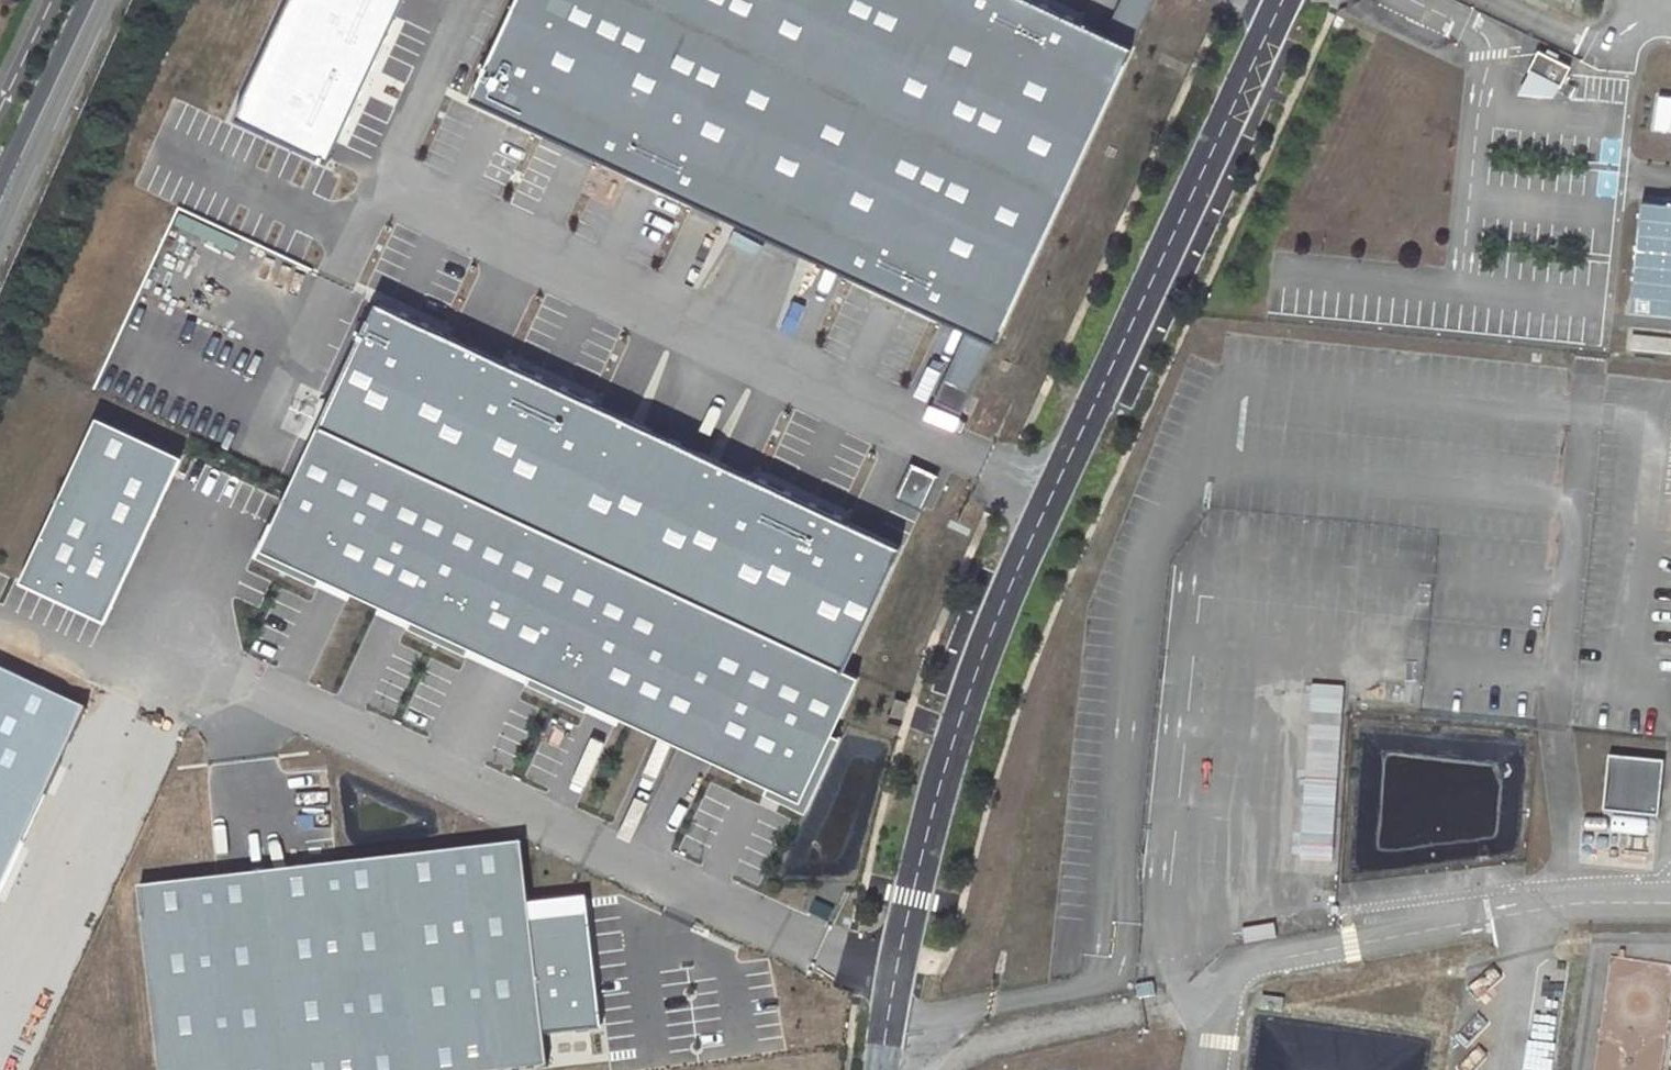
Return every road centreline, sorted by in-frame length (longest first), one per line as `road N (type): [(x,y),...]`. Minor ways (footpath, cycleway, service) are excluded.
road 1 (unclassified): [(884,1041),(936,806),(1005,596),(1282,0)]
road 2 (residential): [(1670,904),(1588,902),(1252,962),(1221,988),(946,1052),(923,1041),(884,1041)]
road 3 (secondary): [(104,0),(0,229)]
road 4 (residential): [(558,1069),(803,1034)]

